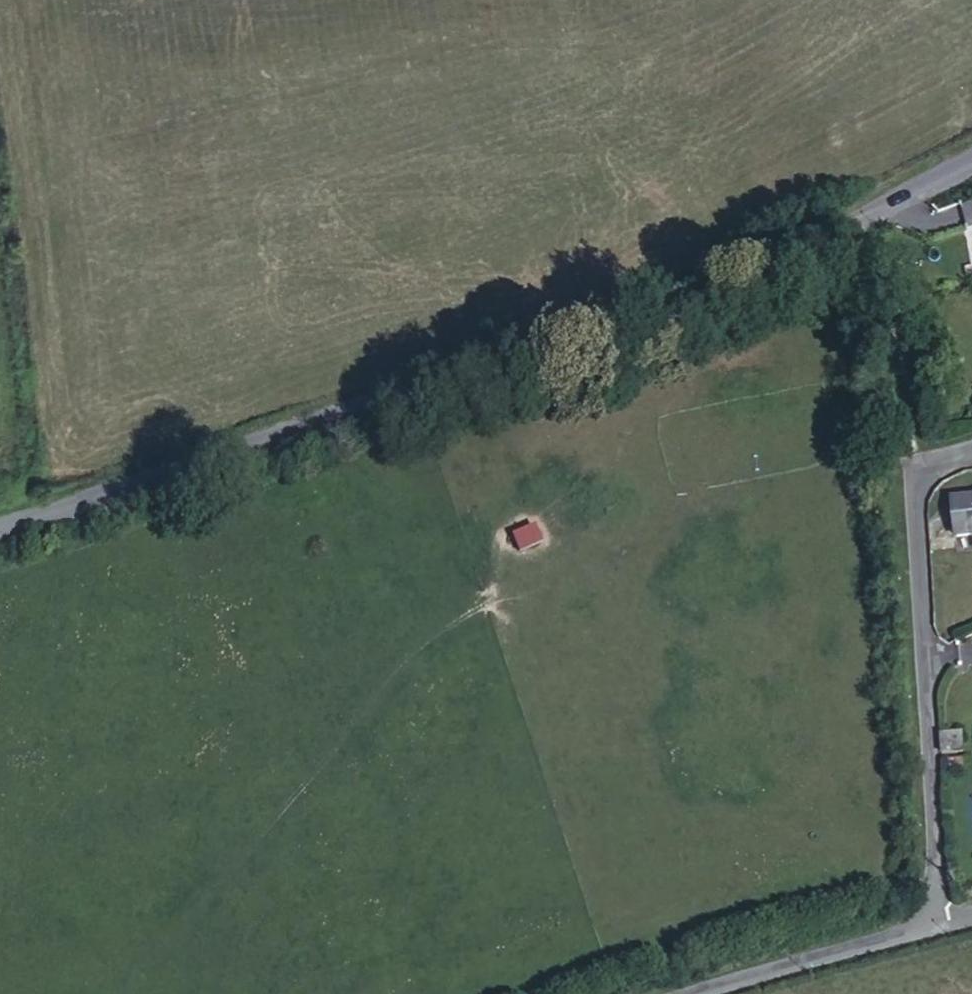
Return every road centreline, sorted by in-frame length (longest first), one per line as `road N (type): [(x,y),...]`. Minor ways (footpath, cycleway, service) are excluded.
road 1 (residential): [(971,156),(888,203),(439,389),(0,524)]
road 2 (residential): [(905,466),(928,922)]
road 3 (residential): [(684,993),(928,922)]

